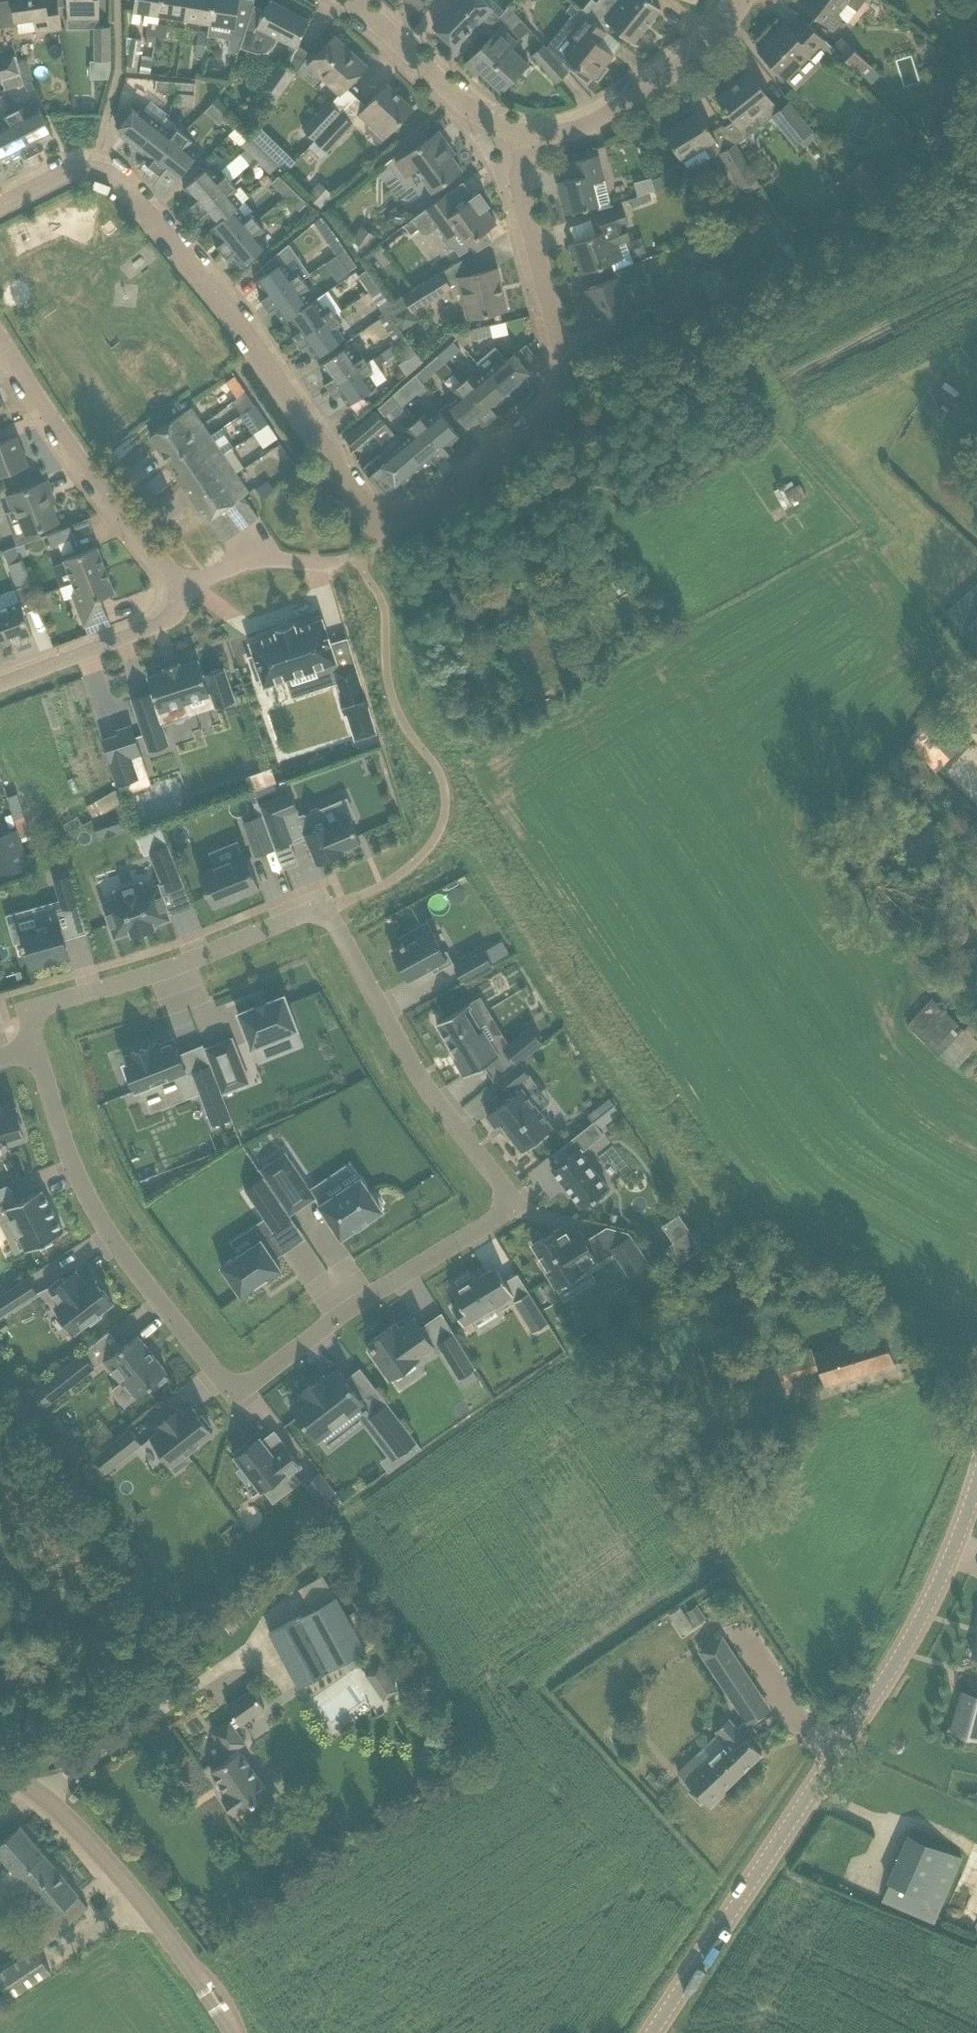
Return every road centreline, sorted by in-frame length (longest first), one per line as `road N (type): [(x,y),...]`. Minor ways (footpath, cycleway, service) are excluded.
road 1 (residential): [(38,1049),(30,1020),(46,1003),(324,914),(343,929),(437,1097),(503,1180),(504,1213),(240,1386),(217,1370),(131,1260),(86,1187),(49,1082)]
road 2 (residential): [(0,206),(67,174),(93,170),(119,180),(220,298),(367,518),(400,527),(520,443),(549,412),(566,375),(514,180),(519,135)]
road 3 (tertiary): [(652,2032),(915,1628),(952,1553),(976,1472)]
road 4 (unclassified): [(233,2032),(129,1888),(65,1817),(0,1769)]
road 5 (residential): [(175,588),(0,335)]
road 6 (residential): [(519,135),(596,119),(671,73),(740,0)]
road 7 (residential): [(519,135),(483,120),(347,0)]
road 8 (residential): [(0,683),(164,619),(175,588)]
road 9 (residential): [(316,563),(262,559),(175,588)]

